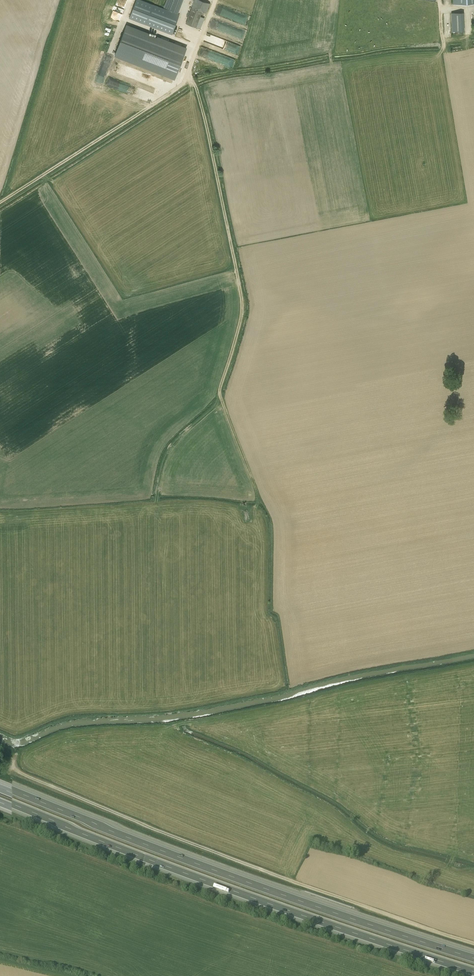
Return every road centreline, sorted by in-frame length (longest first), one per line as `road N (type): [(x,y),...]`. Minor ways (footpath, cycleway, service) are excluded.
road 1 (motorway): [(0,801),(274,908),(473,974)]
road 2 (motorway): [(473,959),(279,895),(0,788)]
road 3 (track): [(186,79),(207,127),(242,302),(219,393),(258,506)]
road 4 (track): [(47,172),(186,79)]

